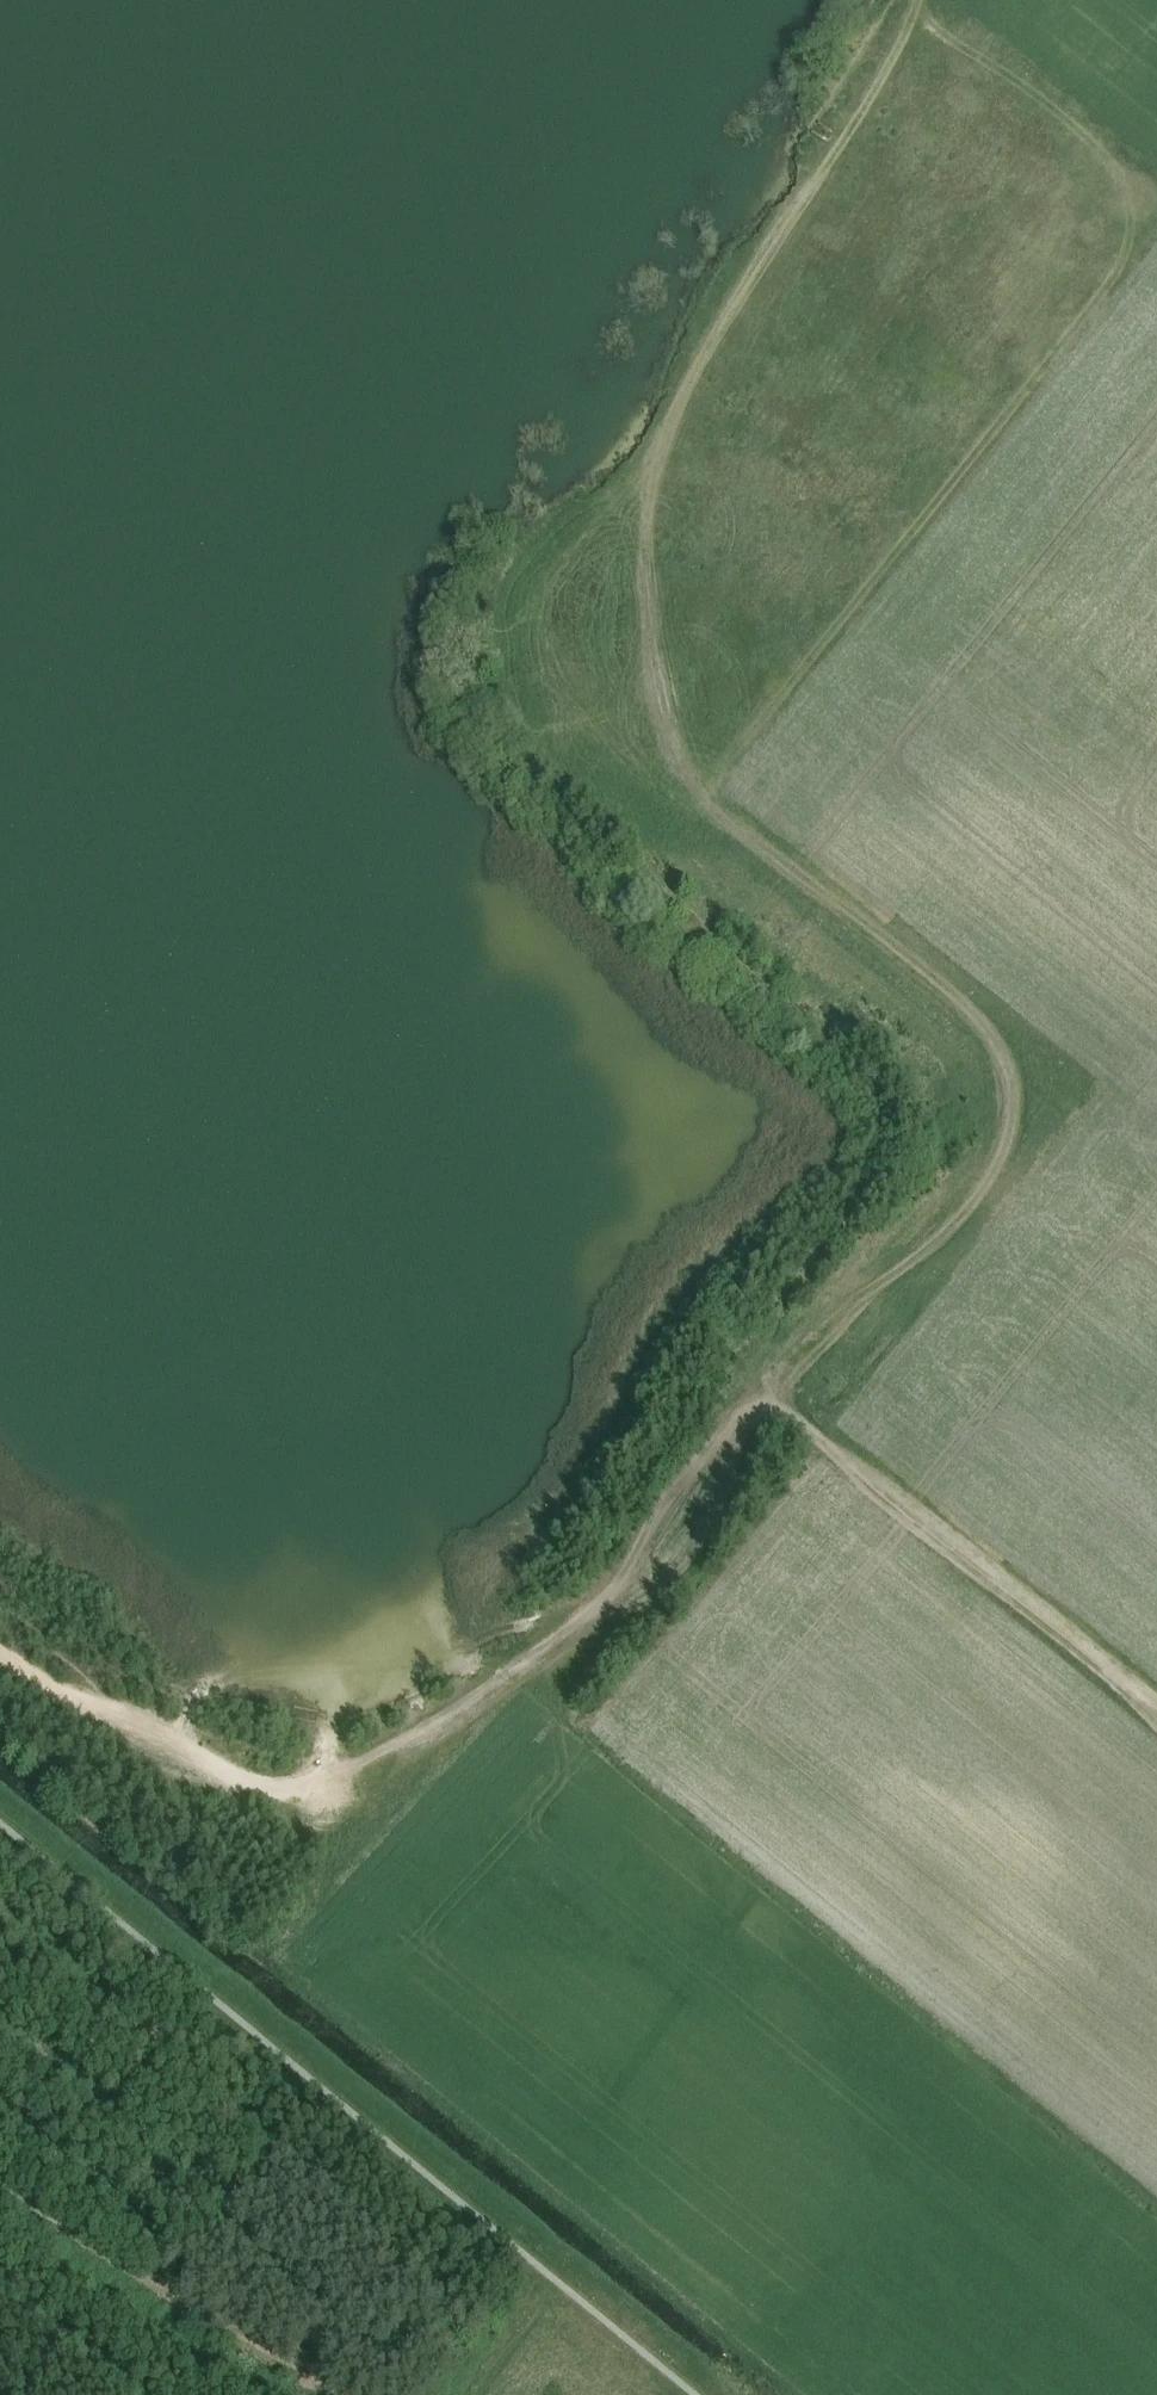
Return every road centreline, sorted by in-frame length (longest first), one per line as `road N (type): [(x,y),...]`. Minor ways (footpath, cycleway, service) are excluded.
road 1 (track): [(1156,1705),(798,1419),(754,1417),(709,1462),(619,1590),(547,1653),(337,1783),(279,1789),(153,1743),(0,1641)]

